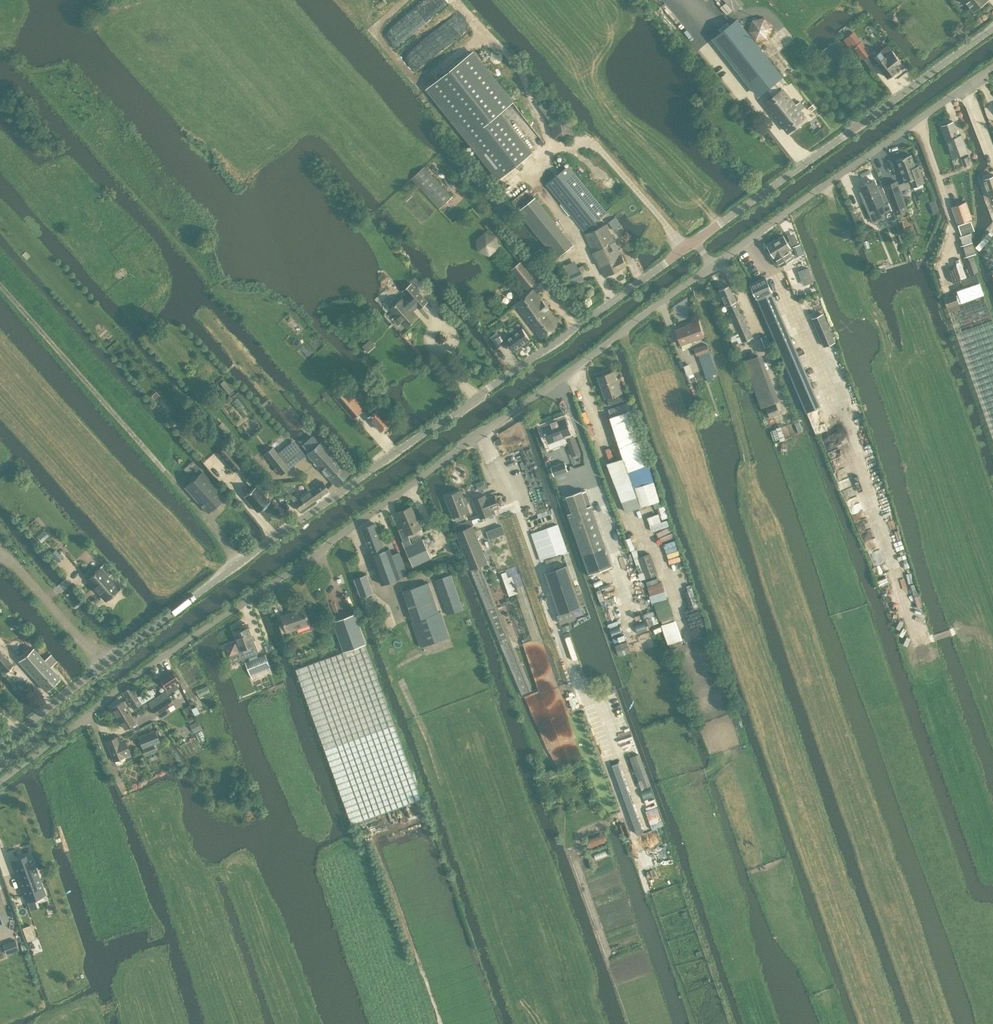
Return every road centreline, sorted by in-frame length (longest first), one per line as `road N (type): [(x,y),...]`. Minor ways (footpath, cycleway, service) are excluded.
road 1 (unclassified): [(0,782),(714,265)]
road 2 (tertiary): [(695,241),(0,743)]
road 3 (tertiary): [(992,29),(695,241)]
road 4 (unclassified): [(714,265),(992,66)]

